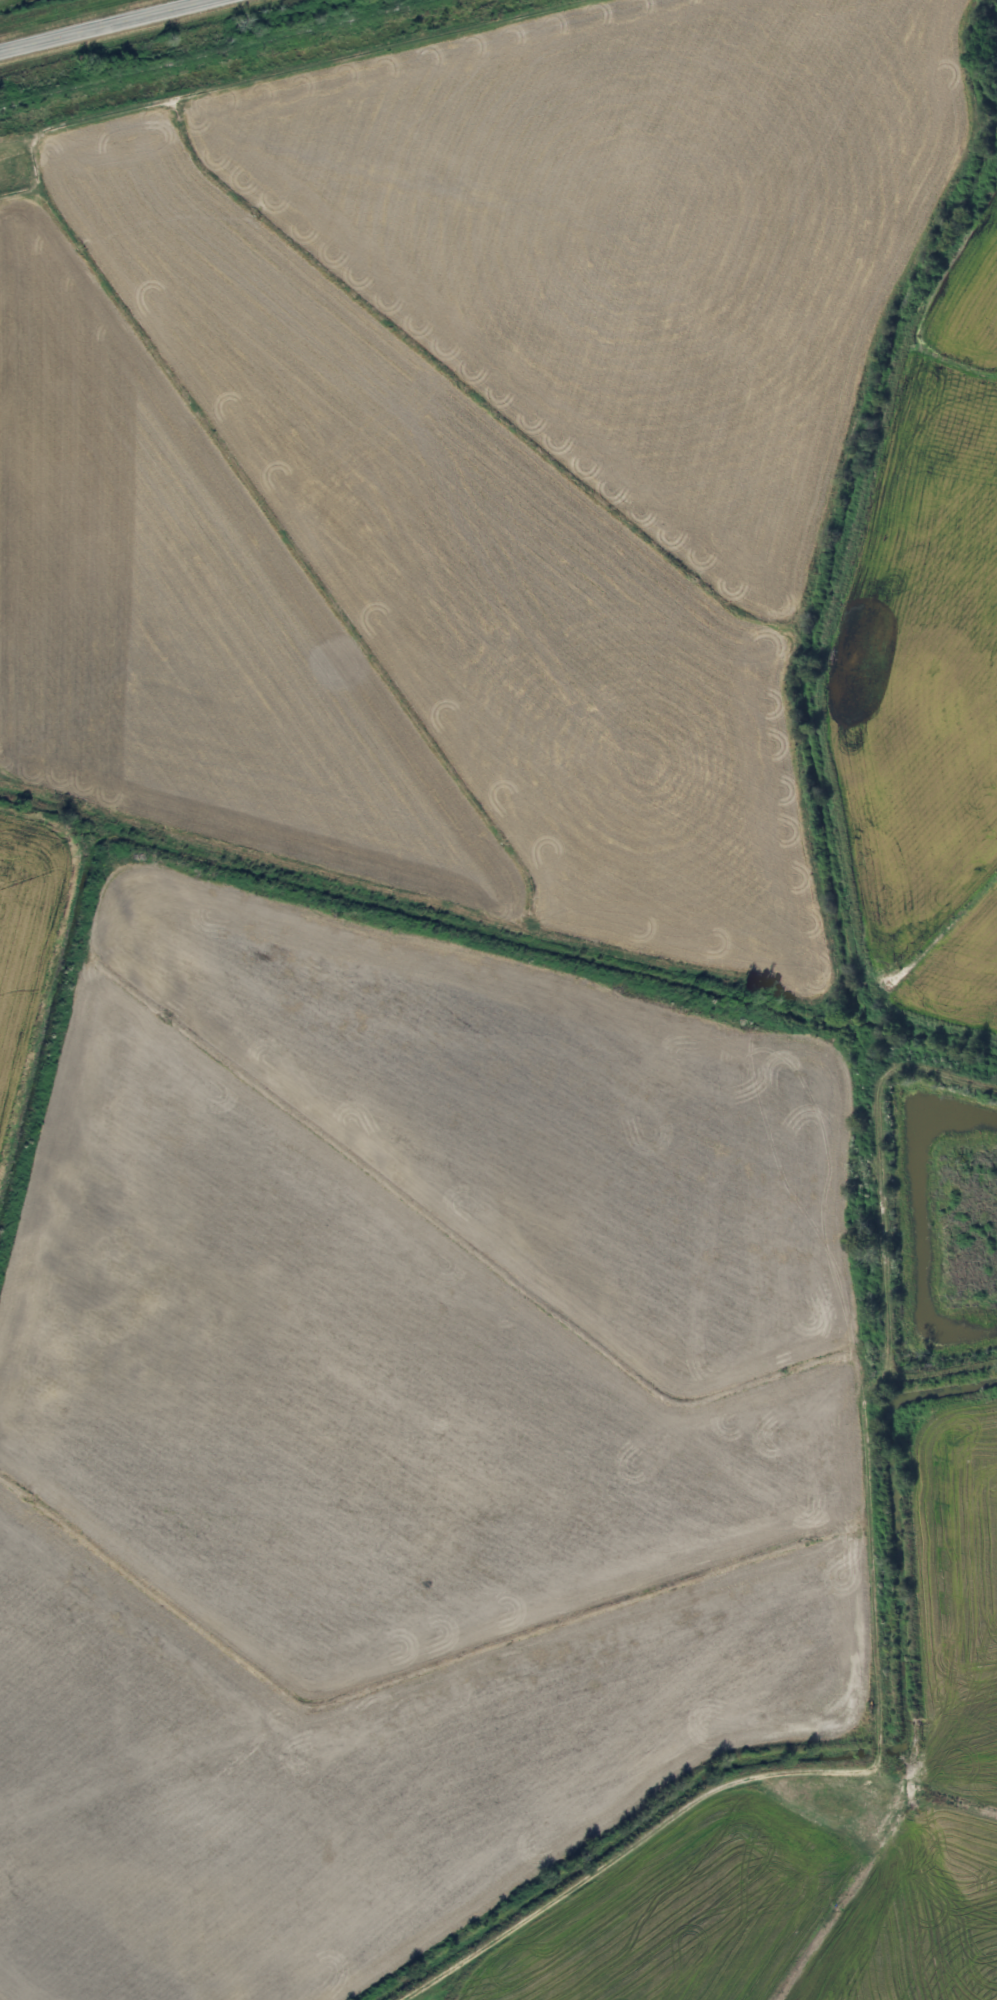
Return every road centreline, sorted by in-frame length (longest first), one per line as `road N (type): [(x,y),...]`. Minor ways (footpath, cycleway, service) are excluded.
road 1 (secondary): [(0,51),(212,0)]

